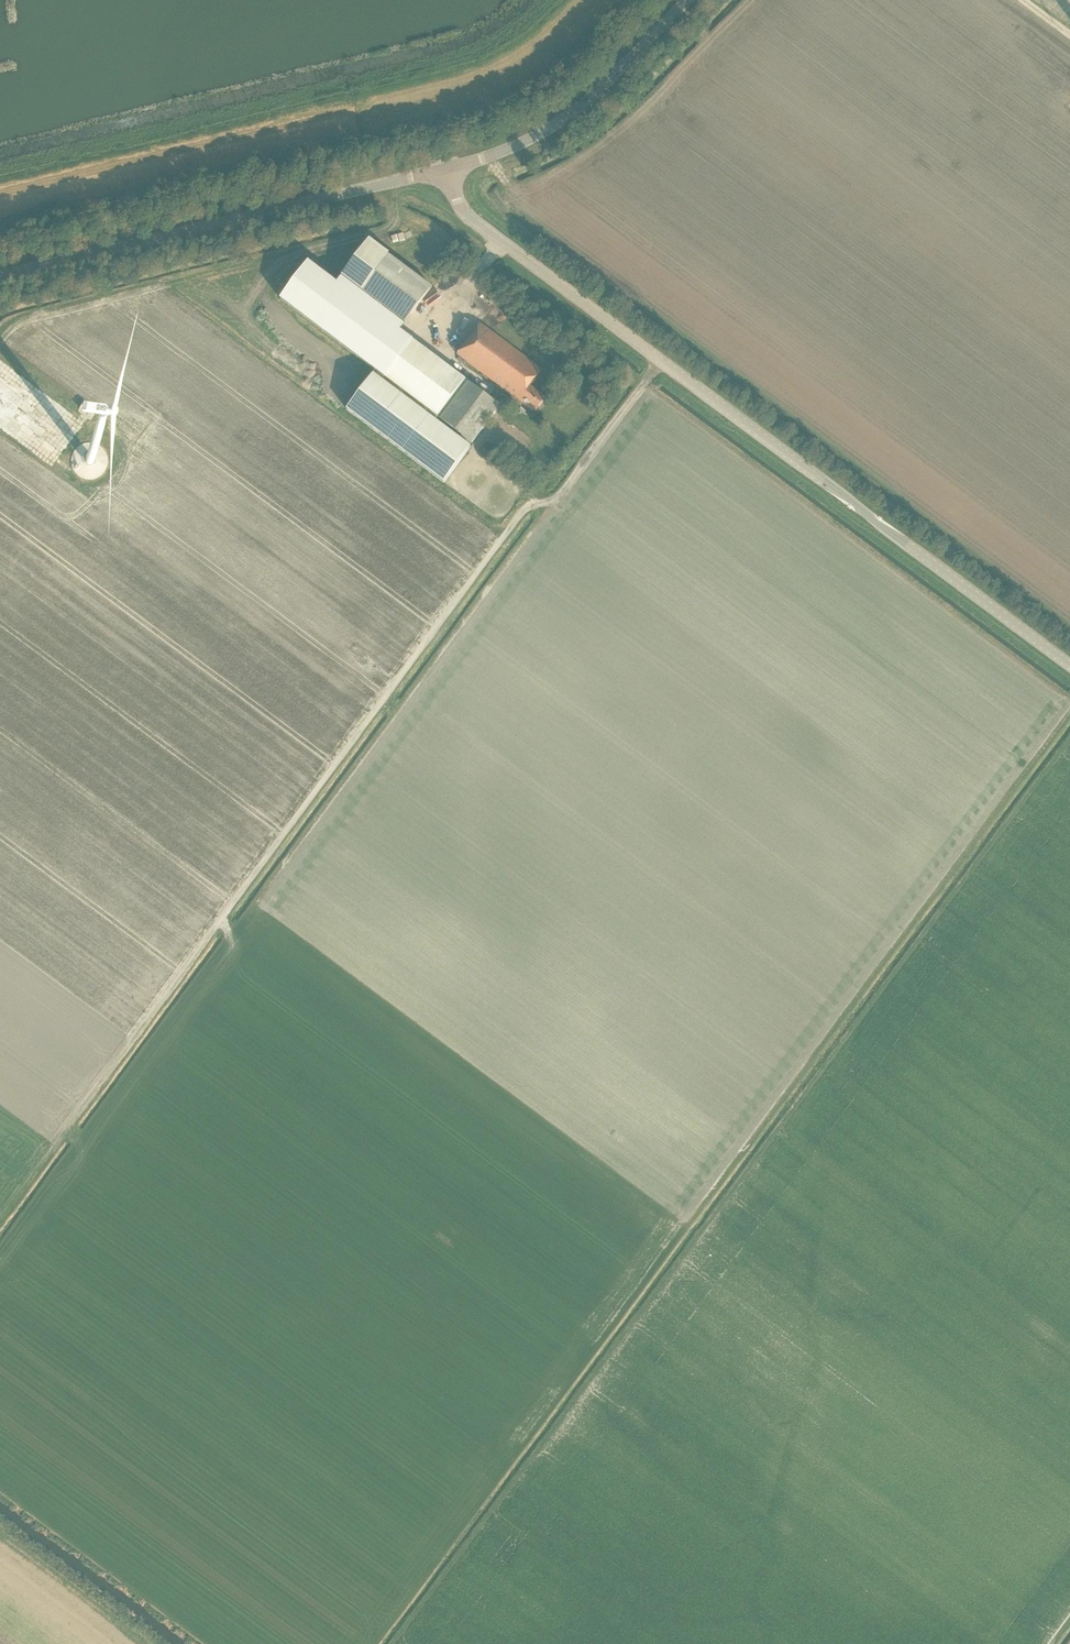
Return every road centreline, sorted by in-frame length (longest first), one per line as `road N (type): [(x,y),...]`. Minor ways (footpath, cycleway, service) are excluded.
road 1 (unclassified): [(1069,666),(468,216),(447,170)]
road 2 (track): [(211,931),(532,501),(556,501),(660,360)]
road 3 (unclassified): [(447,170),(0,275)]
road 4 (unclassified): [(686,0),(558,123),(447,170)]

